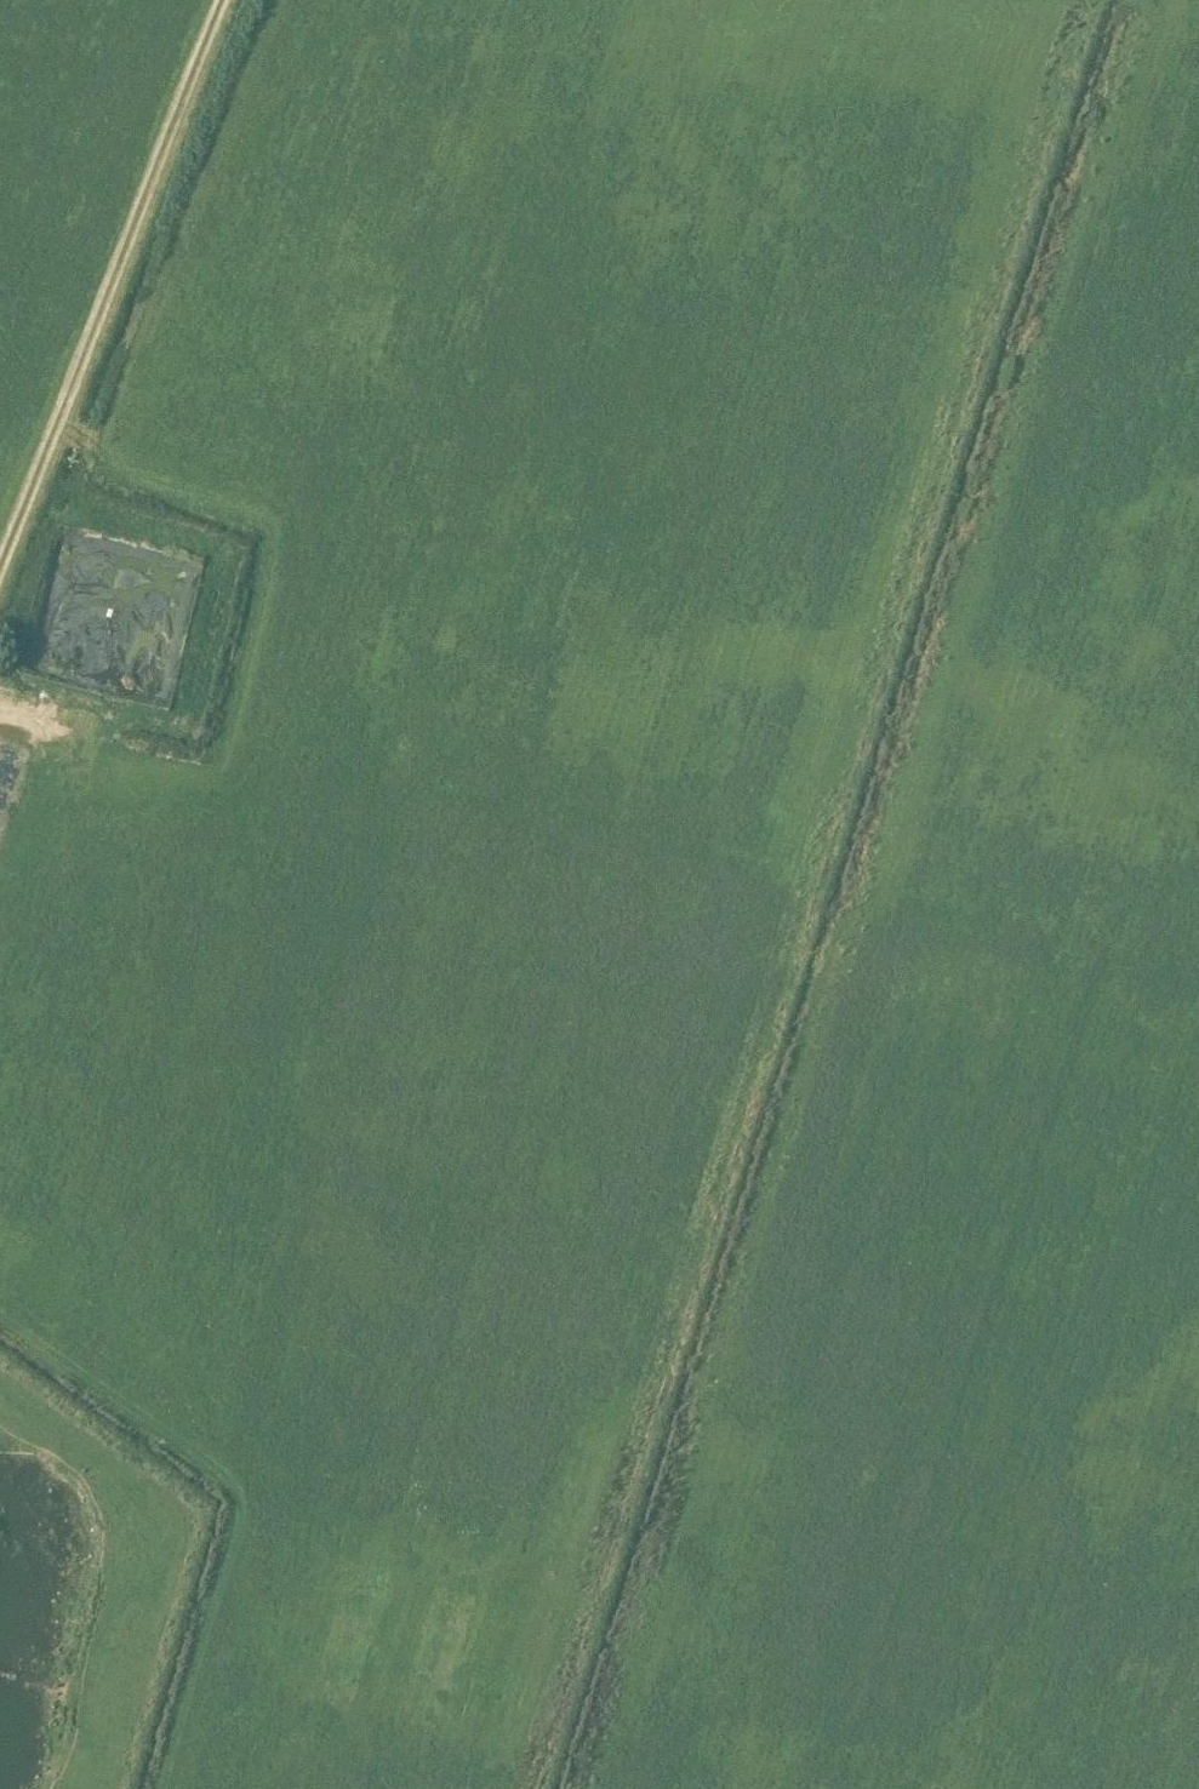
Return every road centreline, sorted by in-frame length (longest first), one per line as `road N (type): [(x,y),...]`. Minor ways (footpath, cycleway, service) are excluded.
road 1 (track): [(239,0),(0,631)]

